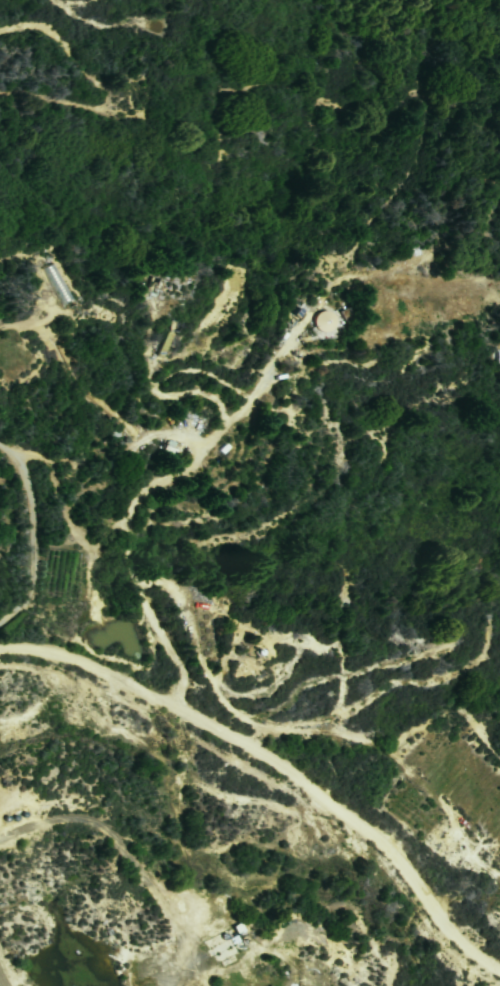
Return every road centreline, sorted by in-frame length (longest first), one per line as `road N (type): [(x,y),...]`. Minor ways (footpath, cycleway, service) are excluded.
road 1 (residential): [(499,971),(455,939),(393,848),(285,765),(126,681),(41,648),(0,648)]
road 2 (track): [(133,583),(164,582),(180,599),(228,712),(264,730),(346,735),(399,758),(481,843),(465,858),(499,884)]
road 3 (track): [(169,707),(181,687),(178,665),(133,583),(124,524),(135,499),(175,480),(241,414),(276,353),(309,326)]
road 4 (track): [(0,841),(54,819),(77,817),(109,830),(183,932),(204,985)]
road 5 (track): [(0,76),(114,103),(105,72),(47,12),(0,27)]
road 6 (track): [(3,446),(50,460),(76,545)]

